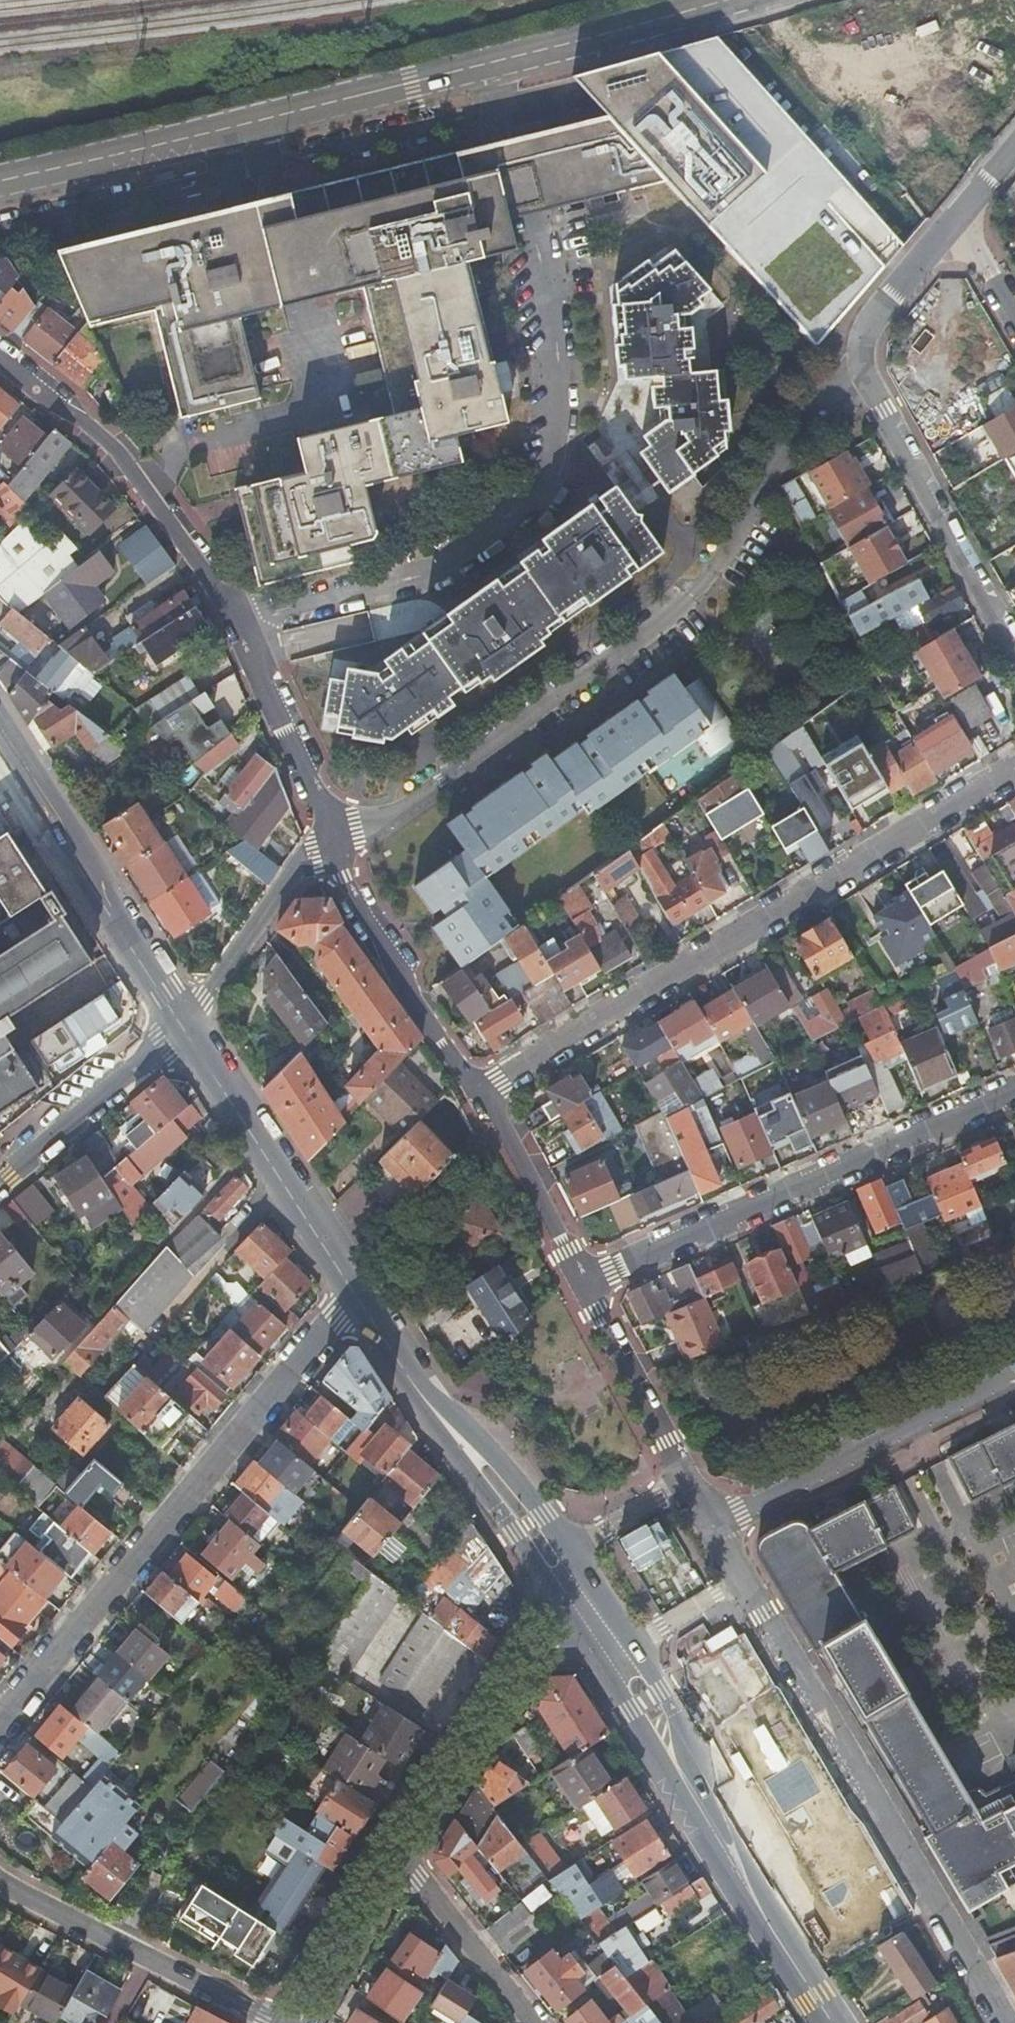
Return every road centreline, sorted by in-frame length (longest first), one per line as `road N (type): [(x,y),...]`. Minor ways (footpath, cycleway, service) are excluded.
road 1 (residential): [(489,70),(535,241),(561,433),(522,515),(441,573),(235,621)]
road 2 (residential): [(329,833),(388,816),(701,573),(818,402),(868,379)]
road 3 (residential): [(1014,769),(484,1095)]
road 4 (residential): [(0,1726),(359,1292)]
road 5 (residential): [(1004,2022),(745,1581)]
road 6 (secondary): [(0,177),(489,70)]
road 7 (residential): [(1014,1090),(583,1285)]
road 8 (secondary): [(614,1659),(828,2022)]
road 9 (residential): [(0,362),(118,452),(235,621)]
road 10 (secondary): [(0,745),(185,1030)]
road 11 (secondary): [(359,1292),(551,1559)]
road 12 (secondary): [(185,1030),(359,1292)]
road 13 (residential): [(399,1850),(572,1593)]
road 14 (residential): [(329,833),(343,878),(395,966),(484,1095)]
road 15 (residential): [(1014,641),(868,379)]
road 16 (secondary): [(489,70),(732,0)]
road 17 (residential): [(329,833),(185,1030)]
road 18 (residential): [(185,1030),(0,1180)]
road 19 (residential): [(235,621),(329,833)]
road 20 (residential): [(583,1285),(690,1483)]
road 21 (residential): [(399,1850),(535,2022)]
road 22 (residential): [(484,1095),(583,1285)]
road 23 (residential): [(296,2022),(399,1850)]
road 24 (residential): [(868,379),(871,322),(955,215)]
road 25 (residential): [(0,1881),(148,1958)]
road 26 (residential): [(690,1483),(551,1559)]
road 27 (residential): [(745,1581),(614,1659)]
road 28 (residential): [(148,1958),(278,2022)]

